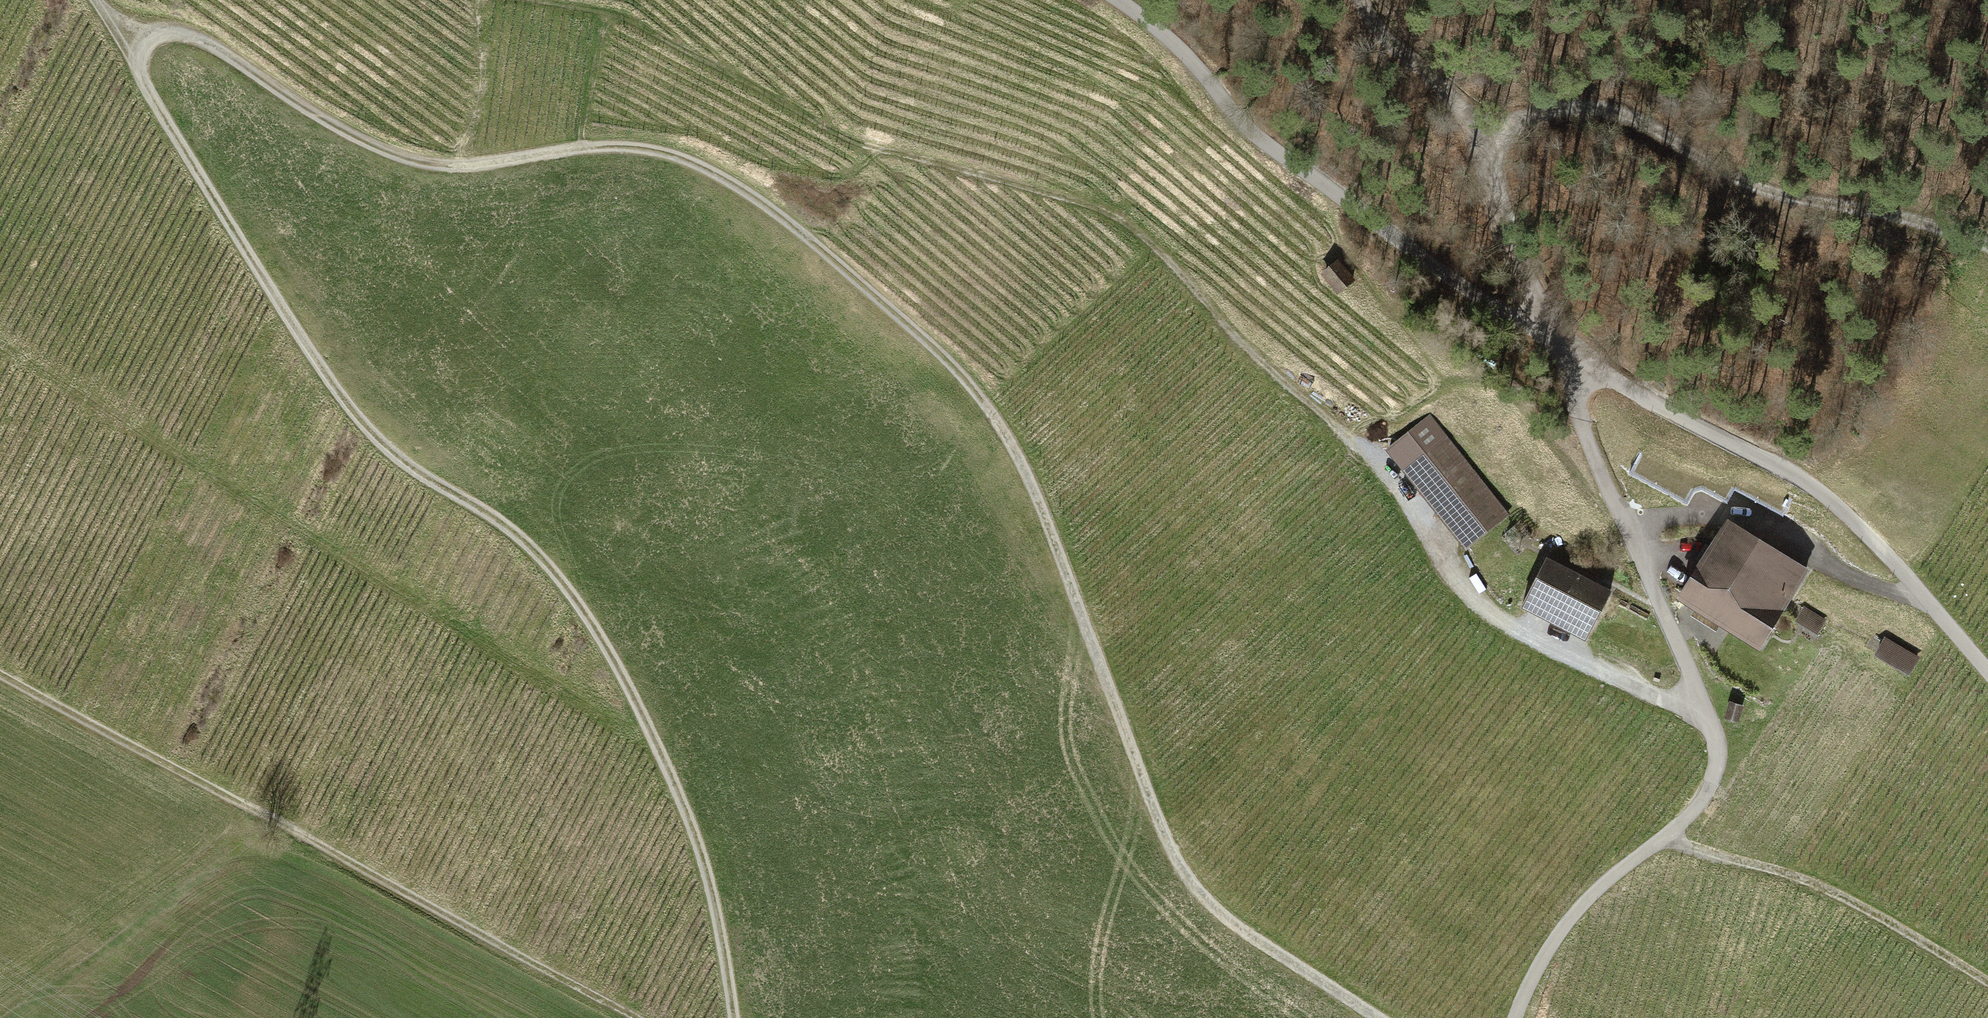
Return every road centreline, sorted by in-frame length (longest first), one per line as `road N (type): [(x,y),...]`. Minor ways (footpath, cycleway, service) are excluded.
road 1 (track): [(122,43),(182,32),(327,123),(423,165),(515,163),(623,146),(716,174),(830,256),(946,365),(1008,438),(1181,867),(1254,938),(1379,1017)]
road 2 (track): [(1707,720),(1480,604),(1374,456),(1269,370),(1143,228),(975,168),(790,117),(615,21)]
road 3 (track): [(727,1017),(706,869),(660,746),(595,622),(512,529),(419,472),(360,421),(92,0)]
road 4 (track): [(0,673),(631,1017)]
road 5 (track): [(1515,1017),(1567,921),(1668,834),(1715,777),(1717,749),(1707,720),(1629,534)]
road 6 (track): [(1557,343),(1405,250),(1262,139),(1170,39),(1116,0)]
road 7 (track): [(1987,674),(1832,500),(1557,343)]
road 8 (track): [(1987,244),(1725,172),(1651,125),(1603,109),(1553,109),(1483,134)]
road 9 (track): [(1668,834),(1690,849),(1818,886),(1987,984)]
road 10 (track): [(0,1007),(262,816)]
road 11 (track): [(1557,343),(1515,256),(1483,134)]
road 12 (track): [(1629,534),(1557,343)]
road 13 (track): [(1483,134),(1370,18),(1362,0)]

